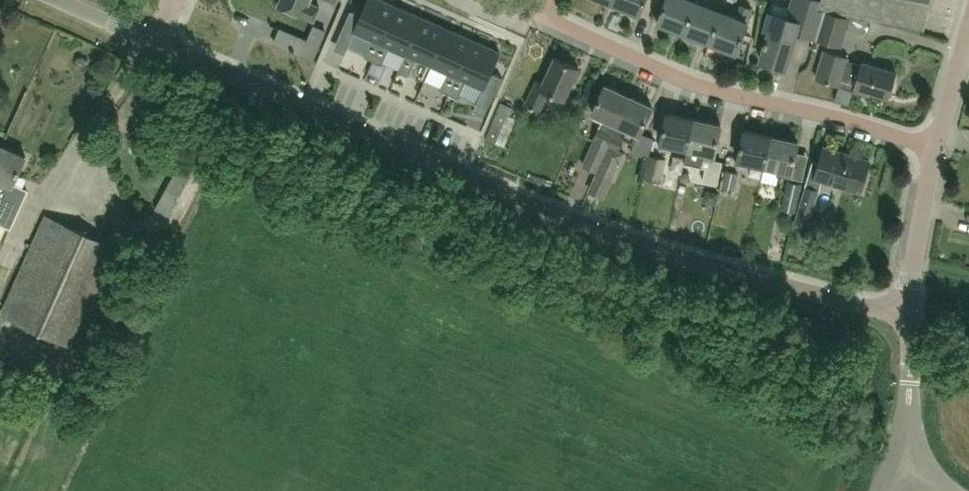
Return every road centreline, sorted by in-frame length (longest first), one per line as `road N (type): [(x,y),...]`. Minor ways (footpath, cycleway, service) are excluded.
road 1 (residential): [(909,316),(625,240),(509,198),(162,45)]
road 2 (unclassified): [(551,0),(559,23),(709,87),(936,146)]
road 3 (residential): [(909,316),(936,146)]
road 4 (unclassified): [(894,451),(909,383),(909,316)]
road 5 (unclassified): [(936,146),(968,28)]

